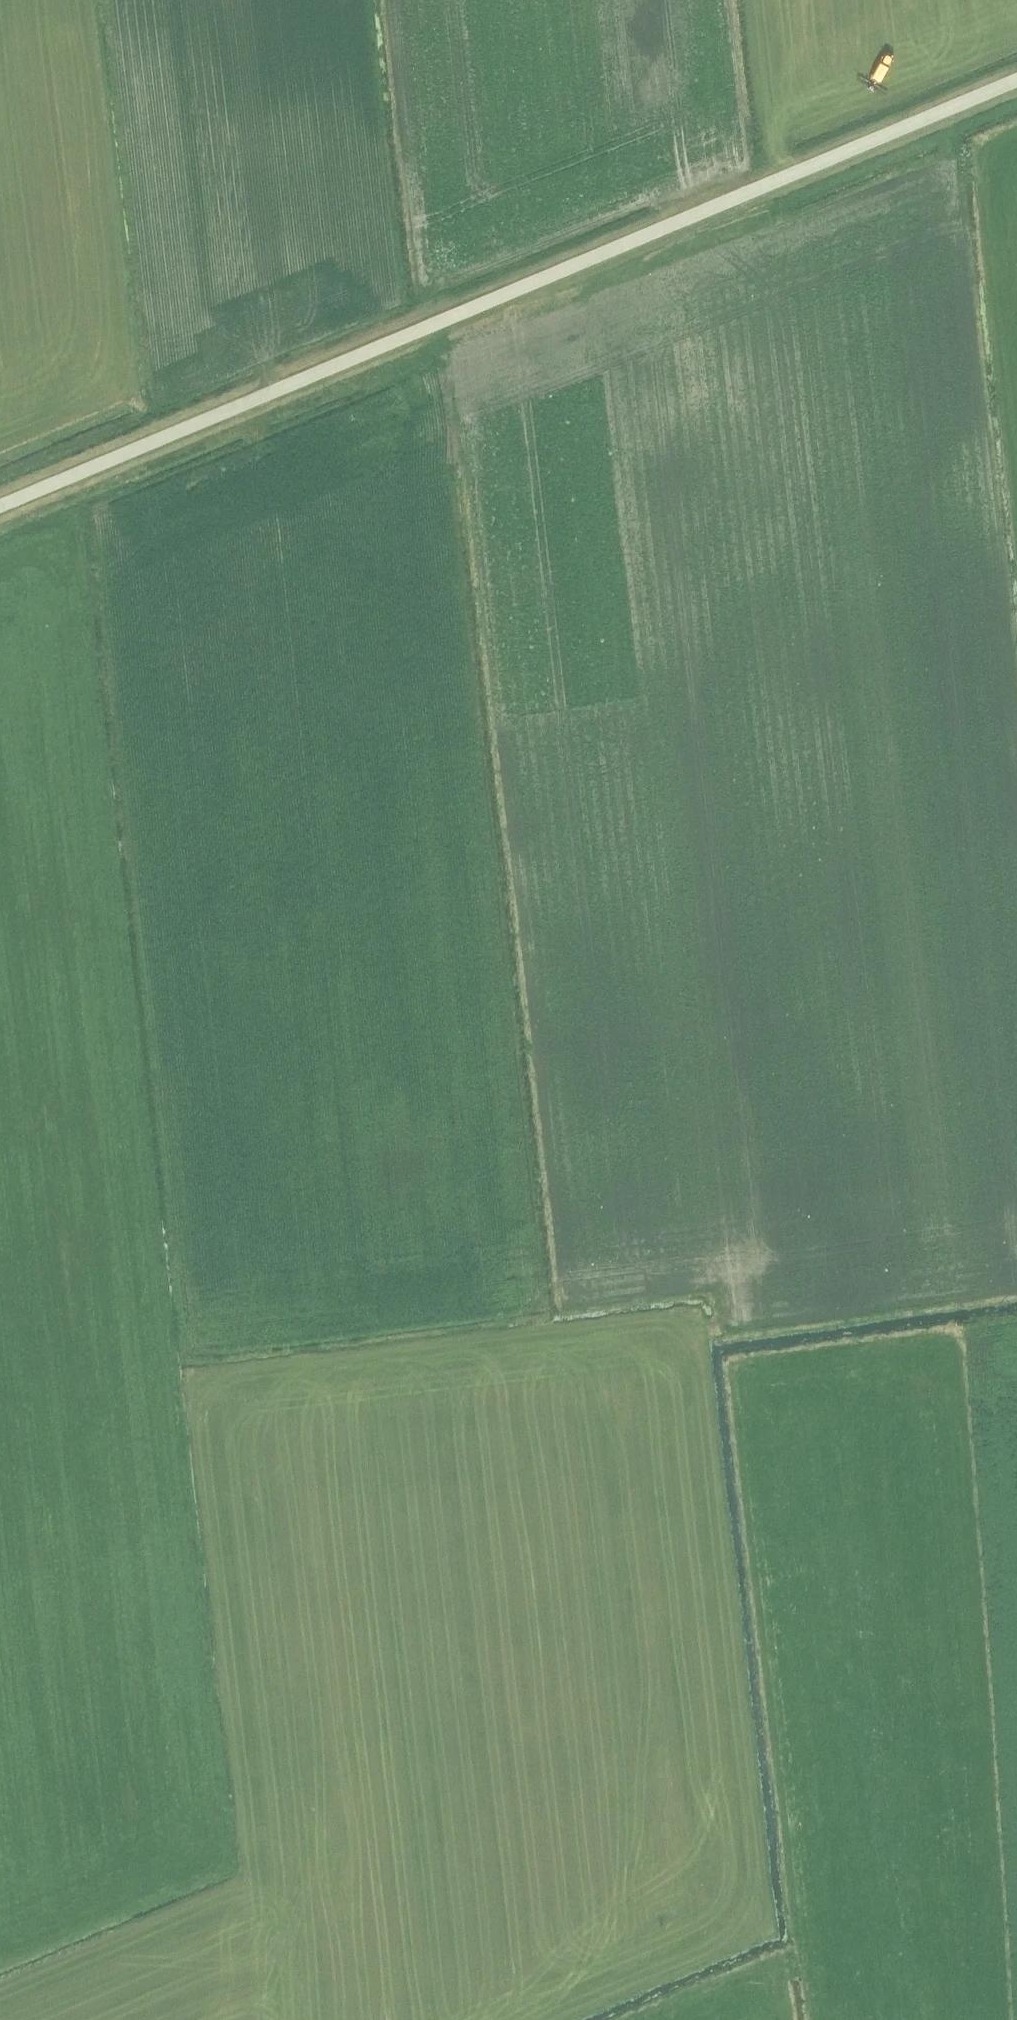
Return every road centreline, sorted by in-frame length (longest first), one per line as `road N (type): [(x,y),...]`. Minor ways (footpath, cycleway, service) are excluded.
road 1 (unclassified): [(0,506),(1016,80)]

